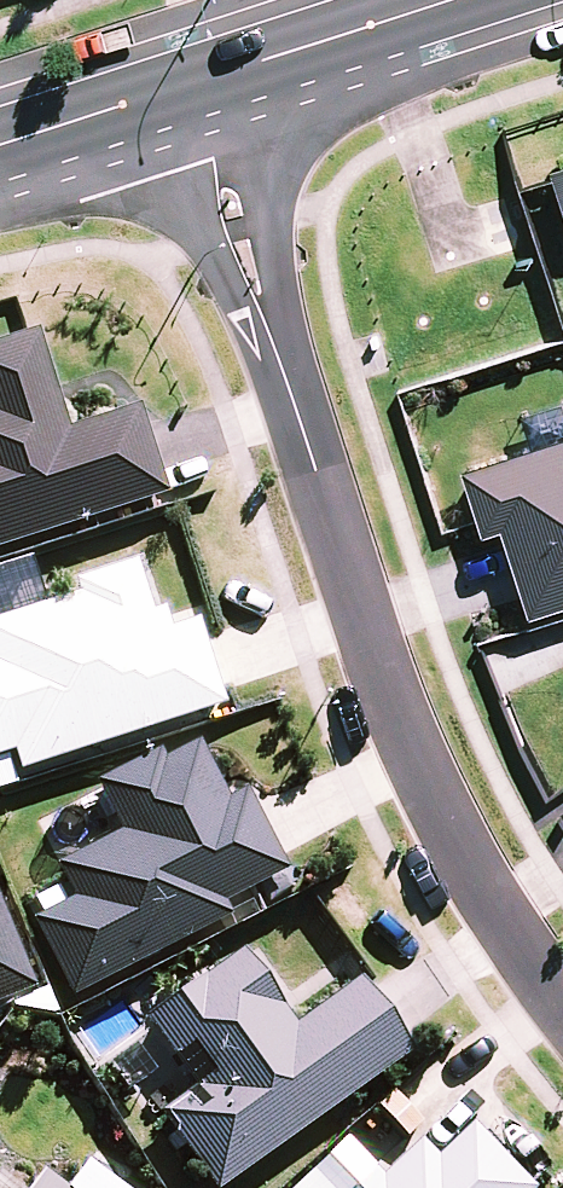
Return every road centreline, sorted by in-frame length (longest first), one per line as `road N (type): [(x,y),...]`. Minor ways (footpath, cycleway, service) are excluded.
road 1 (residential): [(562,1009),(455,847),(392,703),(186,83)]
road 2 (tertiary): [(186,83),(445,0)]
road 3 (tertiary): [(0,143),(186,83)]

